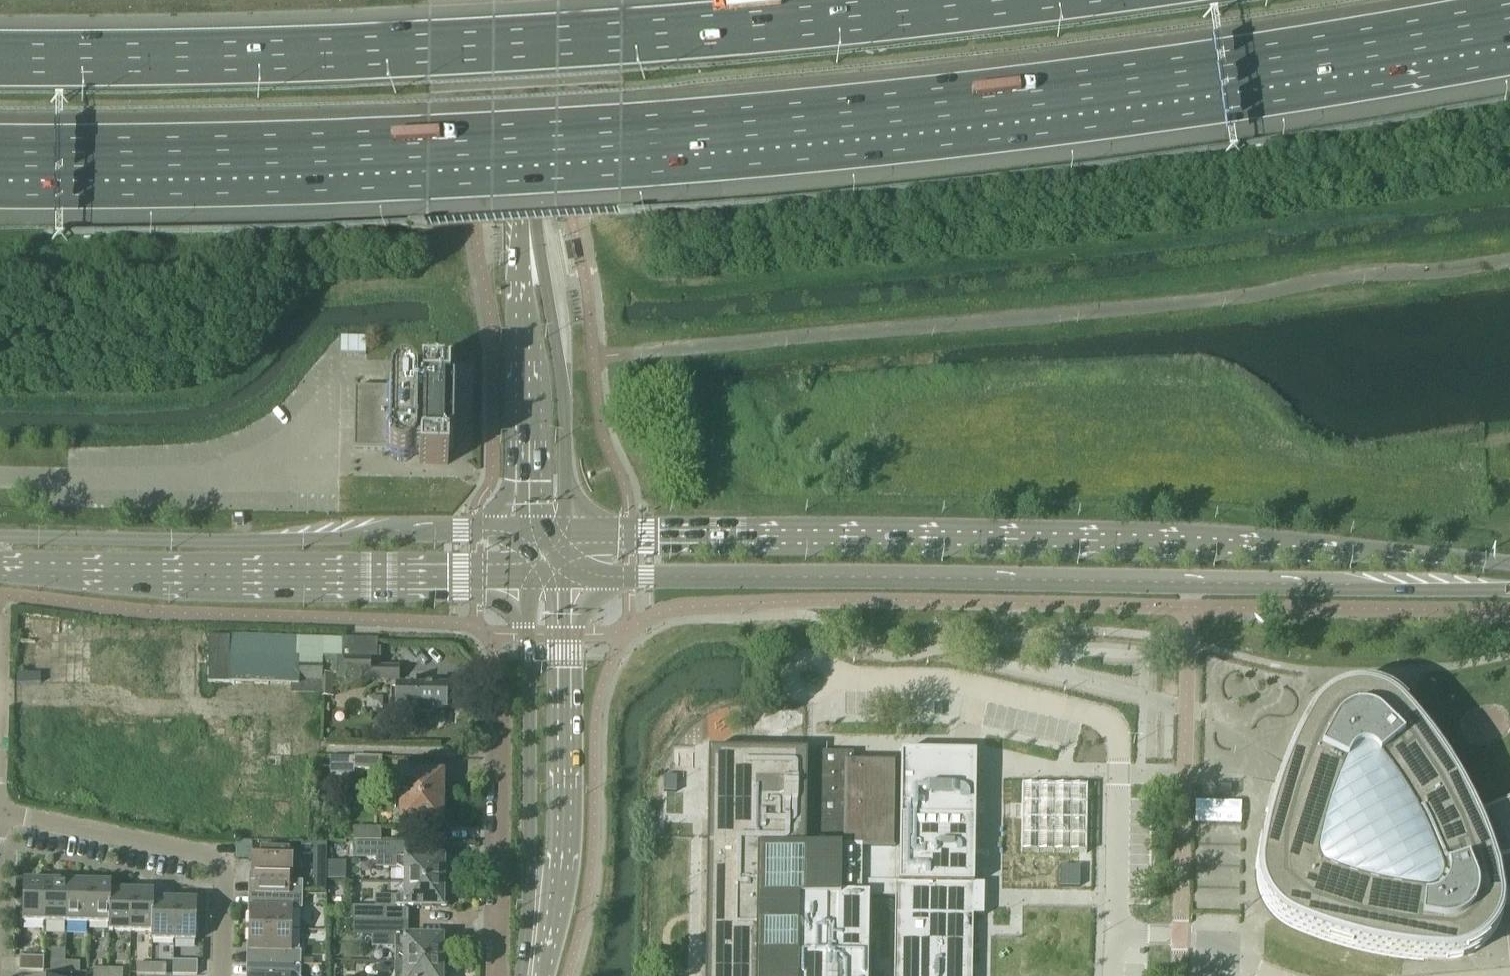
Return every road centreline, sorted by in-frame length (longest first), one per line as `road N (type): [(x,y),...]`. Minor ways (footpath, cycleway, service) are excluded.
road 1 (motorway): [(0,157),(624,142),(949,116),(1167,90),(1509,32)]
road 2 (motorway): [(987,0),(624,39),(0,58)]
road 3 (secondary): [(564,577),(1509,589)]
road 4 (secondary): [(1509,563),(1107,537),(565,532)]
road 5 (secondary): [(528,531),(0,539)]
road 6 (secondary): [(0,563),(527,577)]
road 7 (secondary): [(541,975),(560,883),(564,577)]
road 8 (secondary): [(527,577),(523,975)]
road 9 (tertiary): [(565,532),(562,384),(526,177)]
road 10 (tertiary): [(526,177),(528,531)]
road 11 (residential): [(219,975),(223,859),(0,815)]
road 12 (residential): [(493,975),(499,671)]
road 13 (tertiary): [(526,177),(528,0)]

